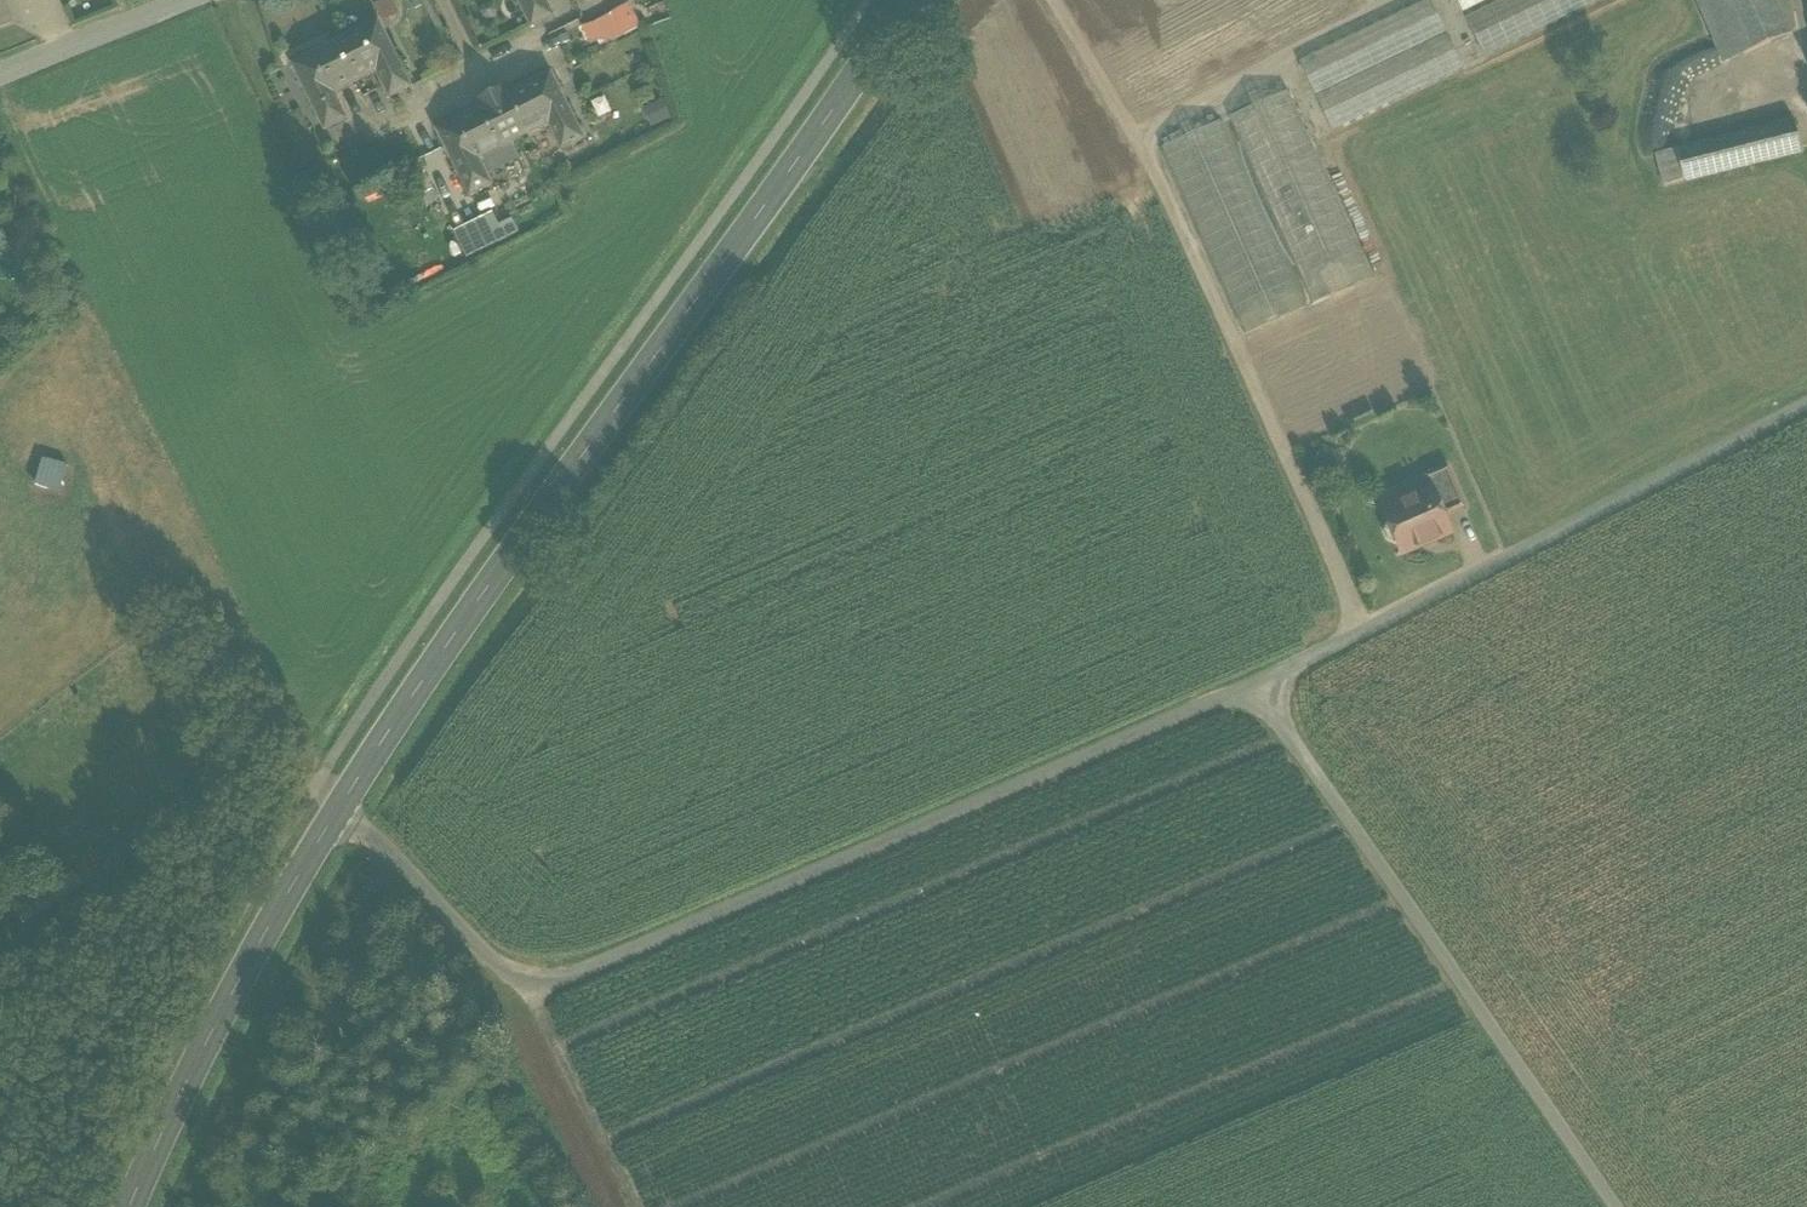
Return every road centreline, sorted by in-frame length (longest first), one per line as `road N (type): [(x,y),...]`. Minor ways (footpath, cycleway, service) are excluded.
road 1 (track): [(1806,406),(1366,631),(566,981),(511,975),(341,805)]
road 2 (secondary): [(136,1206),(193,1076),(341,805),(847,99),(909,0)]
road 3 (track): [(1612,1206),(1253,681)]
road 4 (track): [(511,975),(543,1022),(630,1206)]
road 5 (residential): [(175,0),(0,70)]

